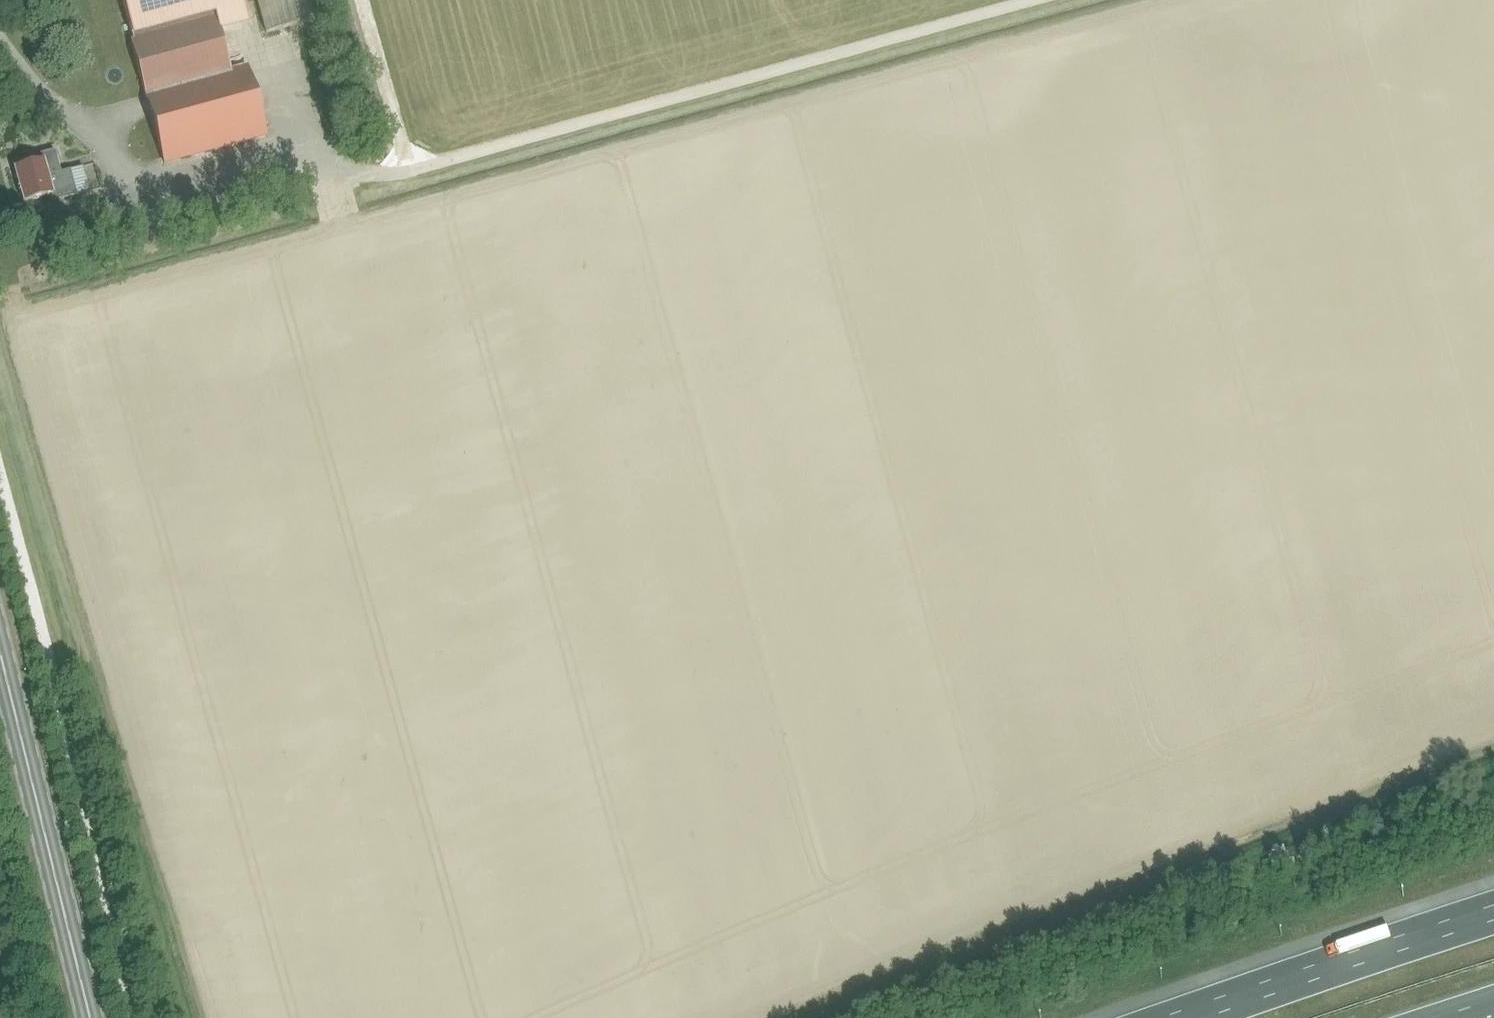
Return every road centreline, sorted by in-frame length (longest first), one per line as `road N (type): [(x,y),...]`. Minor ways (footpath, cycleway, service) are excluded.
road 1 (track): [(302,148),(326,170),(396,175),(1036,0)]
road 2 (secondary): [(90,1017),(0,653)]
road 3 (motorway): [(1493,913),(1184,1017)]
road 4 (track): [(362,0),(409,171)]

